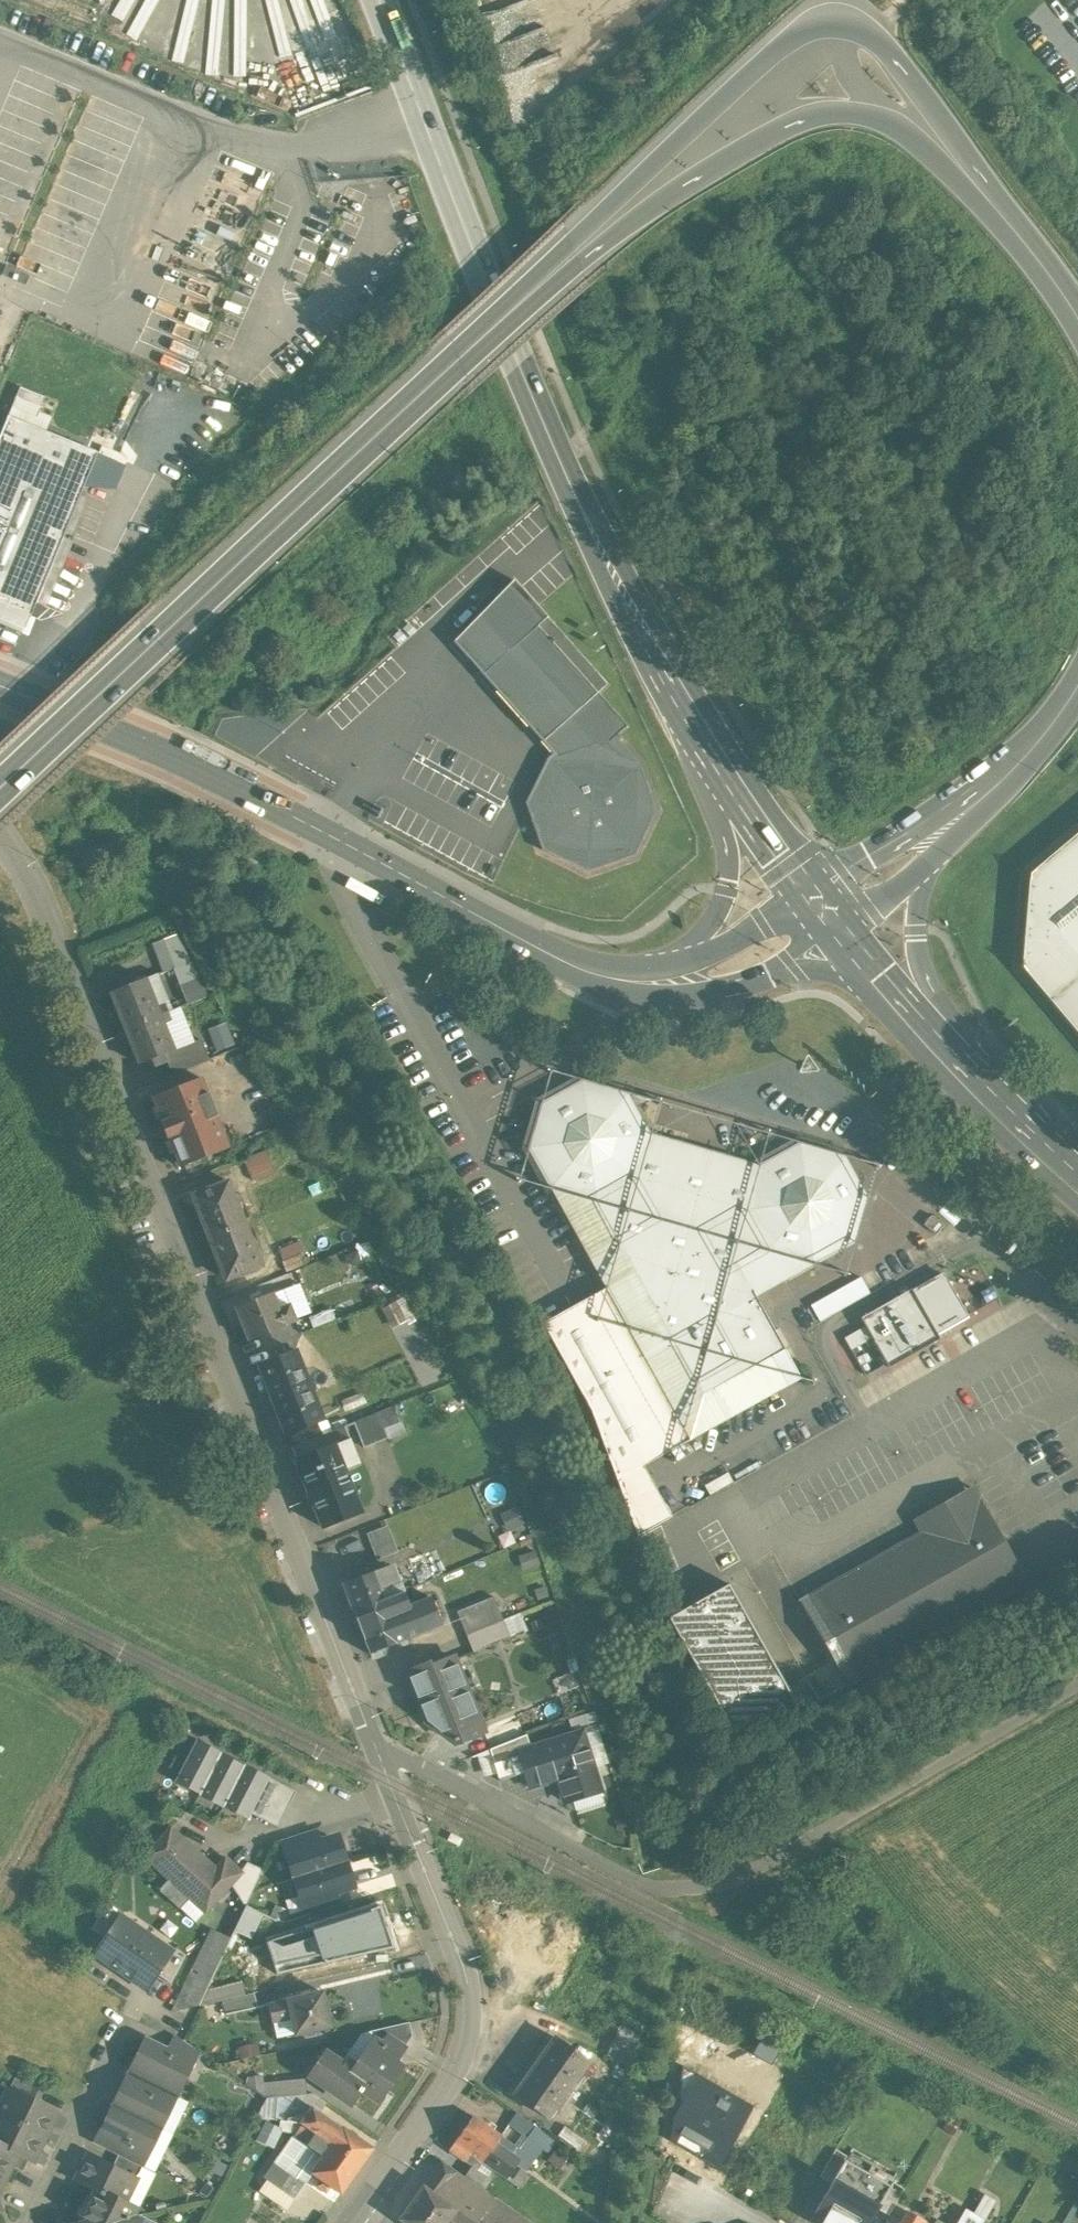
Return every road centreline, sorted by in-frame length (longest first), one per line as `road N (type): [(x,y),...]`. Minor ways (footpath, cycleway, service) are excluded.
road 1 (unclassified): [(375,1745),(186,1252),(0,830)]
road 2 (primary): [(722,766),(607,558),(549,433),(383,0)]
road 3 (primary): [(0,789),(592,239)]
road 4 (tertiary): [(0,686),(203,772),(572,967),(657,983)]
road 5 (primary): [(971,182),(882,48),(851,30),(814,26),(781,45),(680,135),(592,239)]
road 6 (unclassified): [(351,2221),(438,2101),(462,2057),(470,2009),(467,1976),(375,1745)]
road 7 (residential): [(375,1745),(659,1890),(738,1878),(785,1857)]
road 8 (primary): [(592,239),(773,130),(817,115),(880,120),(971,182)]
road 9 (primary): [(961,1069),(924,968),(920,932),(937,835)]
road 10 (tertiary): [(722,766),(727,890),(688,957),(657,983)]
road 11 (secondary): [(961,1069),(825,920)]
road 12 (primary): [(1077,691),(1040,739),(937,835)]
road 13 (residential): [(37,2222),(120,2053)]
road 14 (primary): [(825,920),(722,766)]
road 15 (tertiary): [(657,983),(731,970),(825,920)]
road 16 (primary): [(971,182),(1077,318)]
road 17 (secondary): [(1077,1171),(961,1069)]
road 18 (primary): [(937,835),(825,920)]

